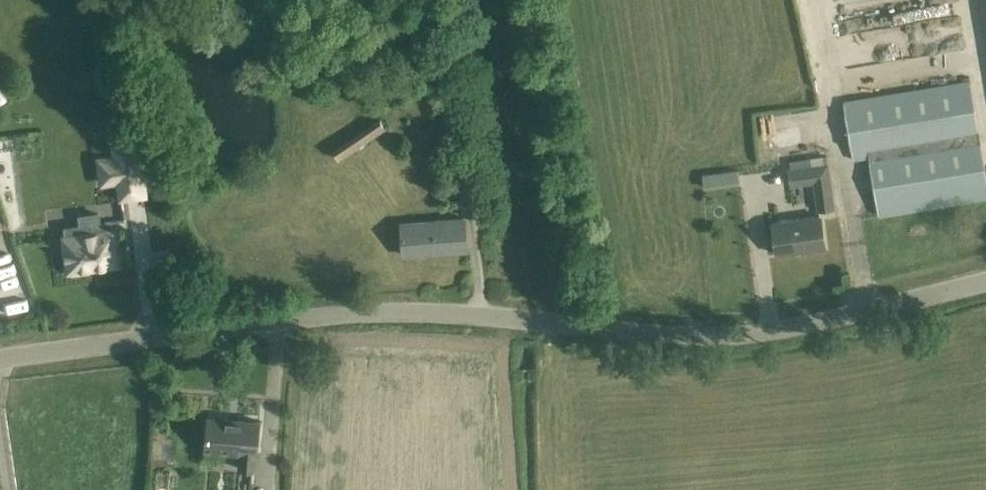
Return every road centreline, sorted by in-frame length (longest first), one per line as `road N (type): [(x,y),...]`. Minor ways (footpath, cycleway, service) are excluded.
road 1 (tertiary): [(0,360),(408,312),(678,338),(754,335),(985,281)]

